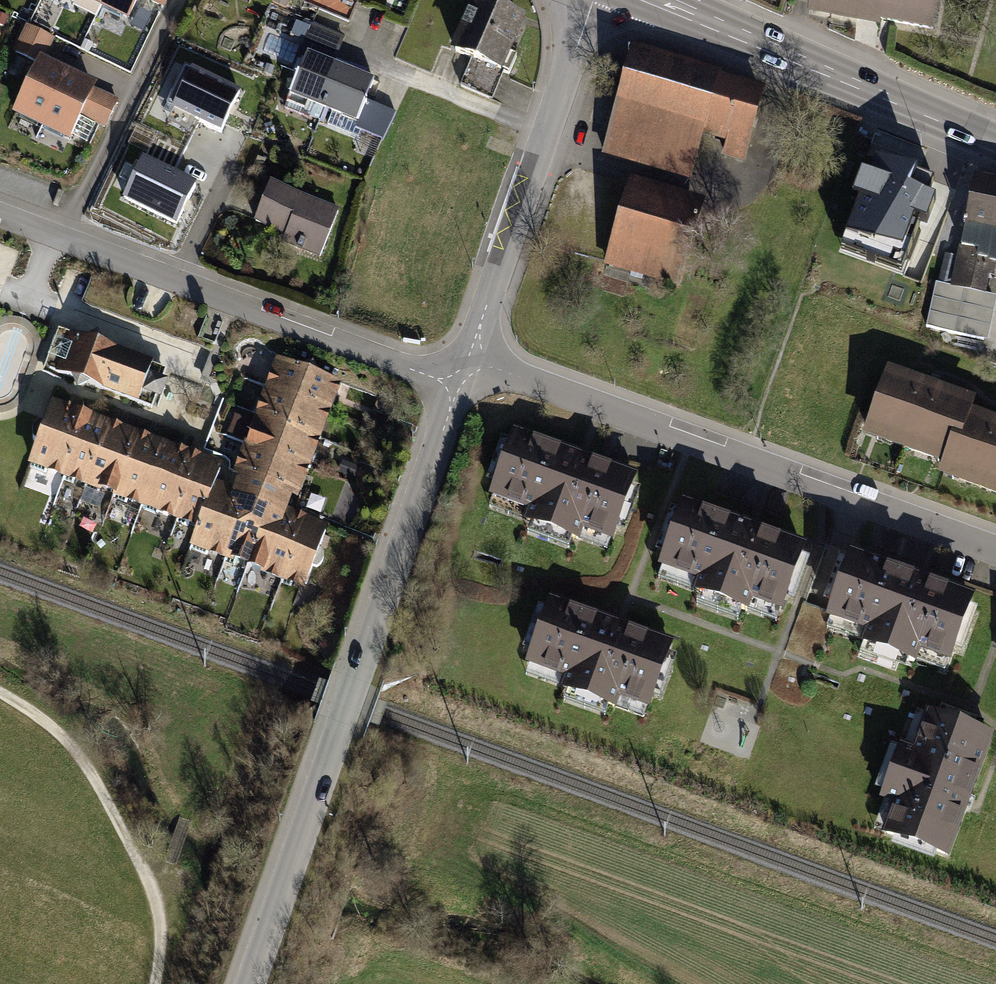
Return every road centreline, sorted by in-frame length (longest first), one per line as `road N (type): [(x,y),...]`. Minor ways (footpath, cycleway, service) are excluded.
road 1 (residential): [(459,385),(253,983)]
road 2 (residential): [(995,551),(469,360)]
road 3 (residential): [(459,385),(0,214)]
road 4 (primary): [(664,0),(995,139)]
road 5 (track): [(155,983),(157,912),(147,877),(68,743),(0,692)]
road 6 (residential): [(549,134),(469,360)]
road 7 (residential): [(549,134),(363,56)]
road 8 (residential): [(594,0),(549,134)]

